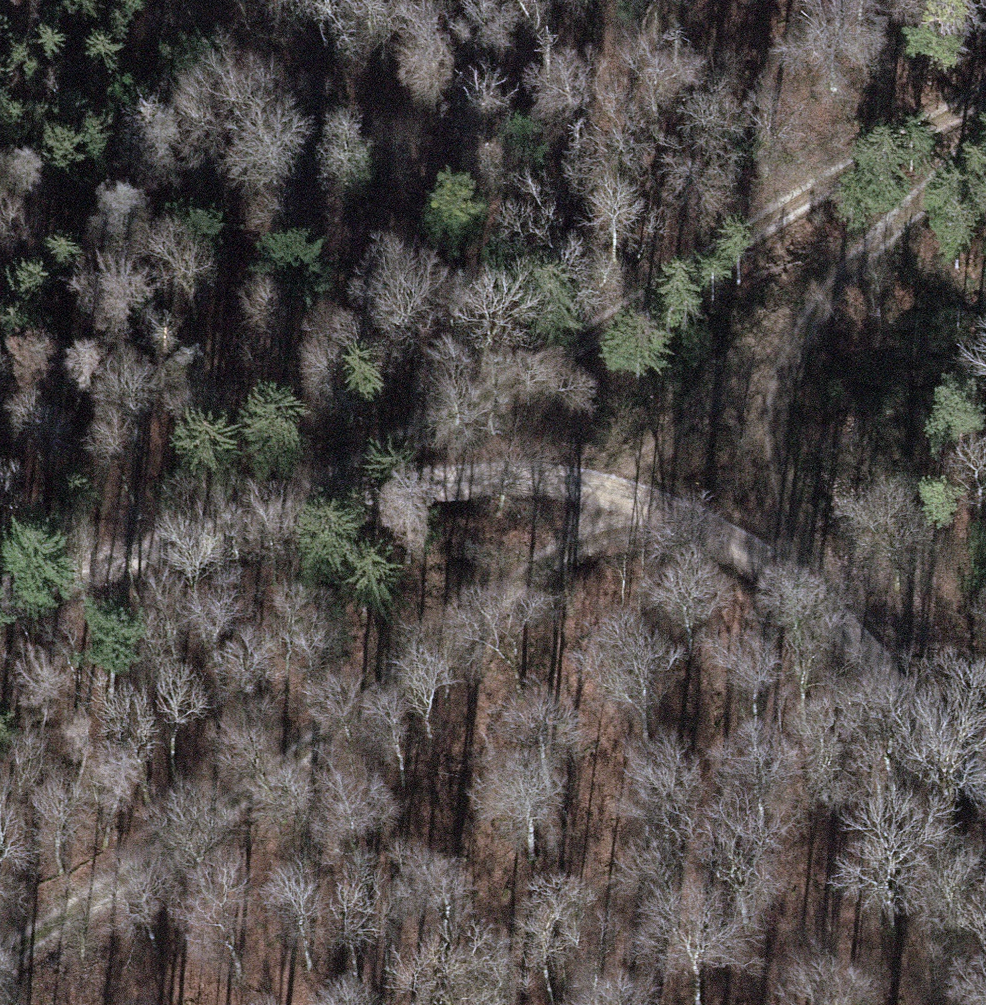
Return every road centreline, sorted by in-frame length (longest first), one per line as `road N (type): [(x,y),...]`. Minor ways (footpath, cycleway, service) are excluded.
road 1 (track): [(985,766),(774,547),(624,475),(366,480),(0,586)]
road 2 (track): [(624,475),(453,639),(0,953)]
road 3 (track): [(0,233),(56,226),(306,230),(539,211),(764,242)]
road 4 (track): [(366,480),(985,110)]
road 5 (track): [(774,547),(769,445),(802,333),(985,119)]

